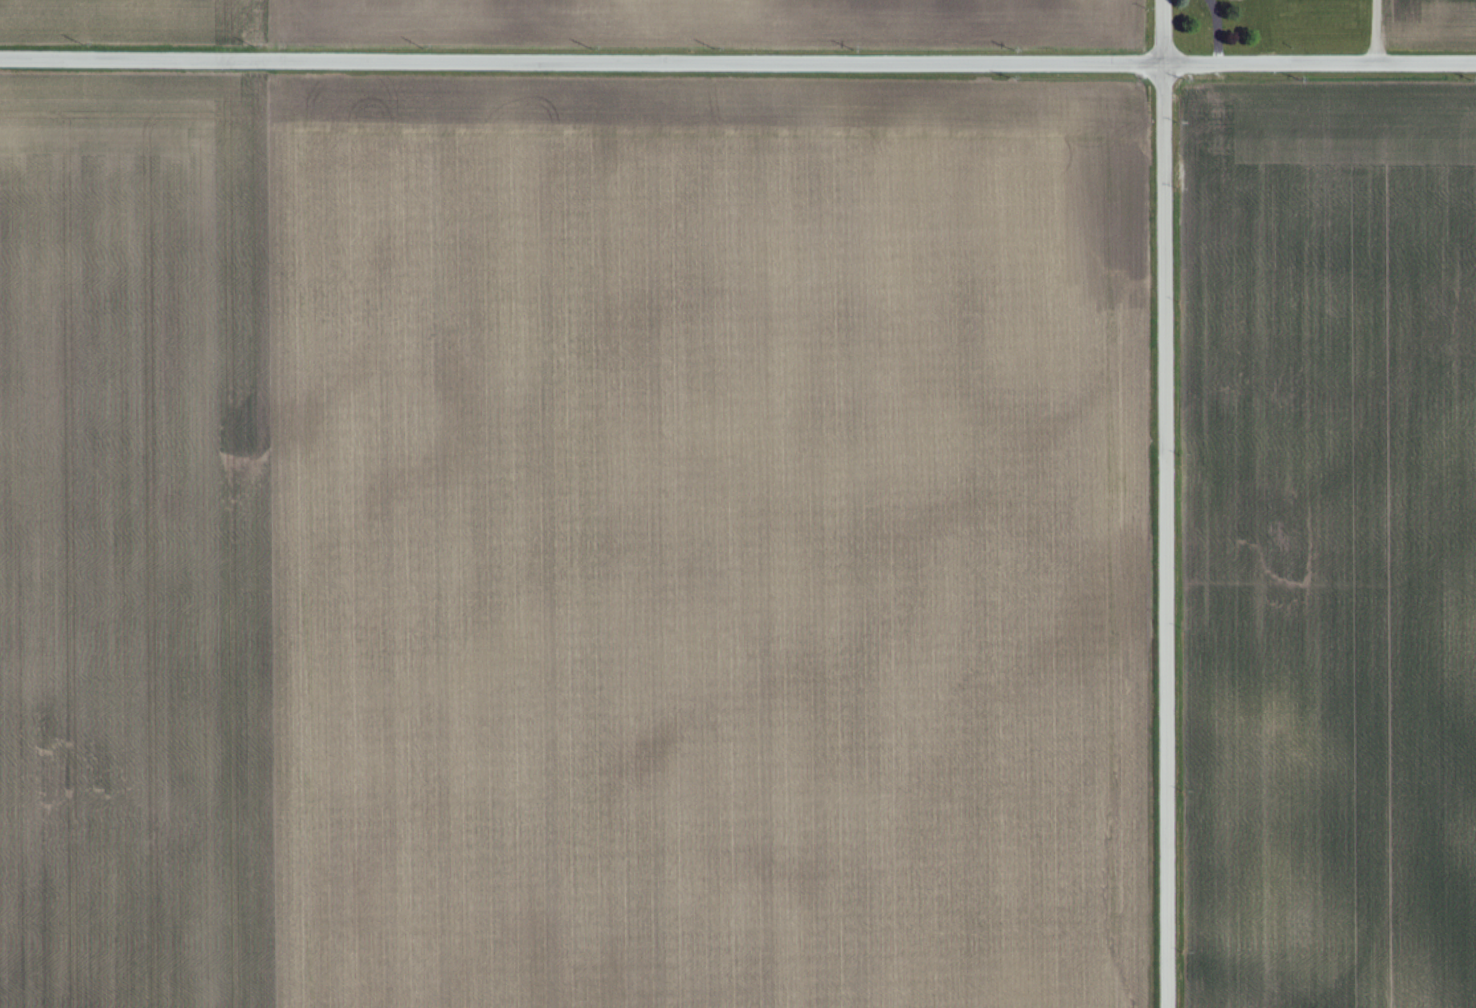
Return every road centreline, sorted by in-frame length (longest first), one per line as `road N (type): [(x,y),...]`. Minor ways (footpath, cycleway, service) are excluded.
road 1 (residential): [(0,57),(1475,65)]
road 2 (residential): [(1168,1007),(1166,0)]

